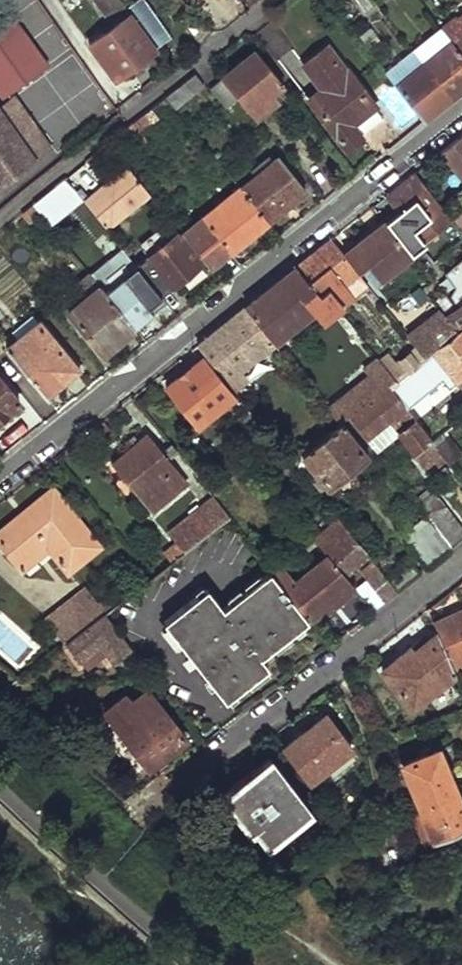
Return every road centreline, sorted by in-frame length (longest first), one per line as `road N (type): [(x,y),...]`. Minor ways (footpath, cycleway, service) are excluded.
road 1 (residential): [(461,116),(0,479)]
road 2 (residential): [(461,556),(148,801)]
road 3 (residential): [(274,0),(0,217)]

